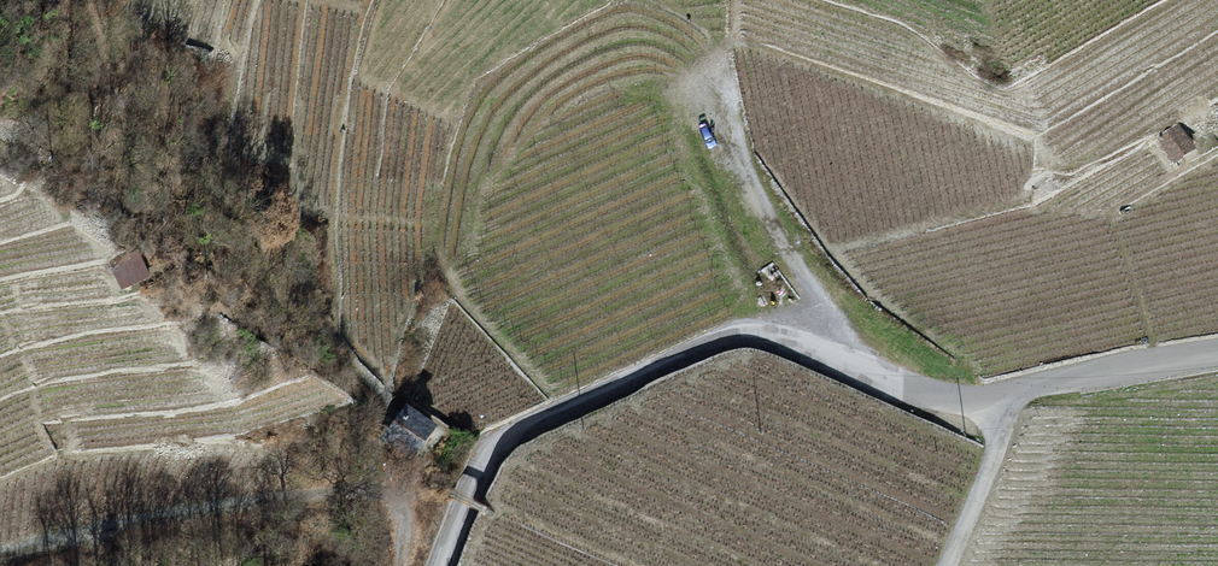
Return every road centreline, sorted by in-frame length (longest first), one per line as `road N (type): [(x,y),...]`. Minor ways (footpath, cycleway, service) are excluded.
road 1 (unclassified): [(1000,395),(936,394),(891,382),(762,331),(722,339),(516,429),(481,473),(441,565)]
road 2 (track): [(0,560),(111,527),(367,492),(401,503),(400,565)]
road 3 (track): [(855,365),(741,158),(726,46)]
road 4 (unclassified): [(1217,355),(1000,395)]
road 5 (unclassified): [(1000,395),(997,447),(948,565)]

